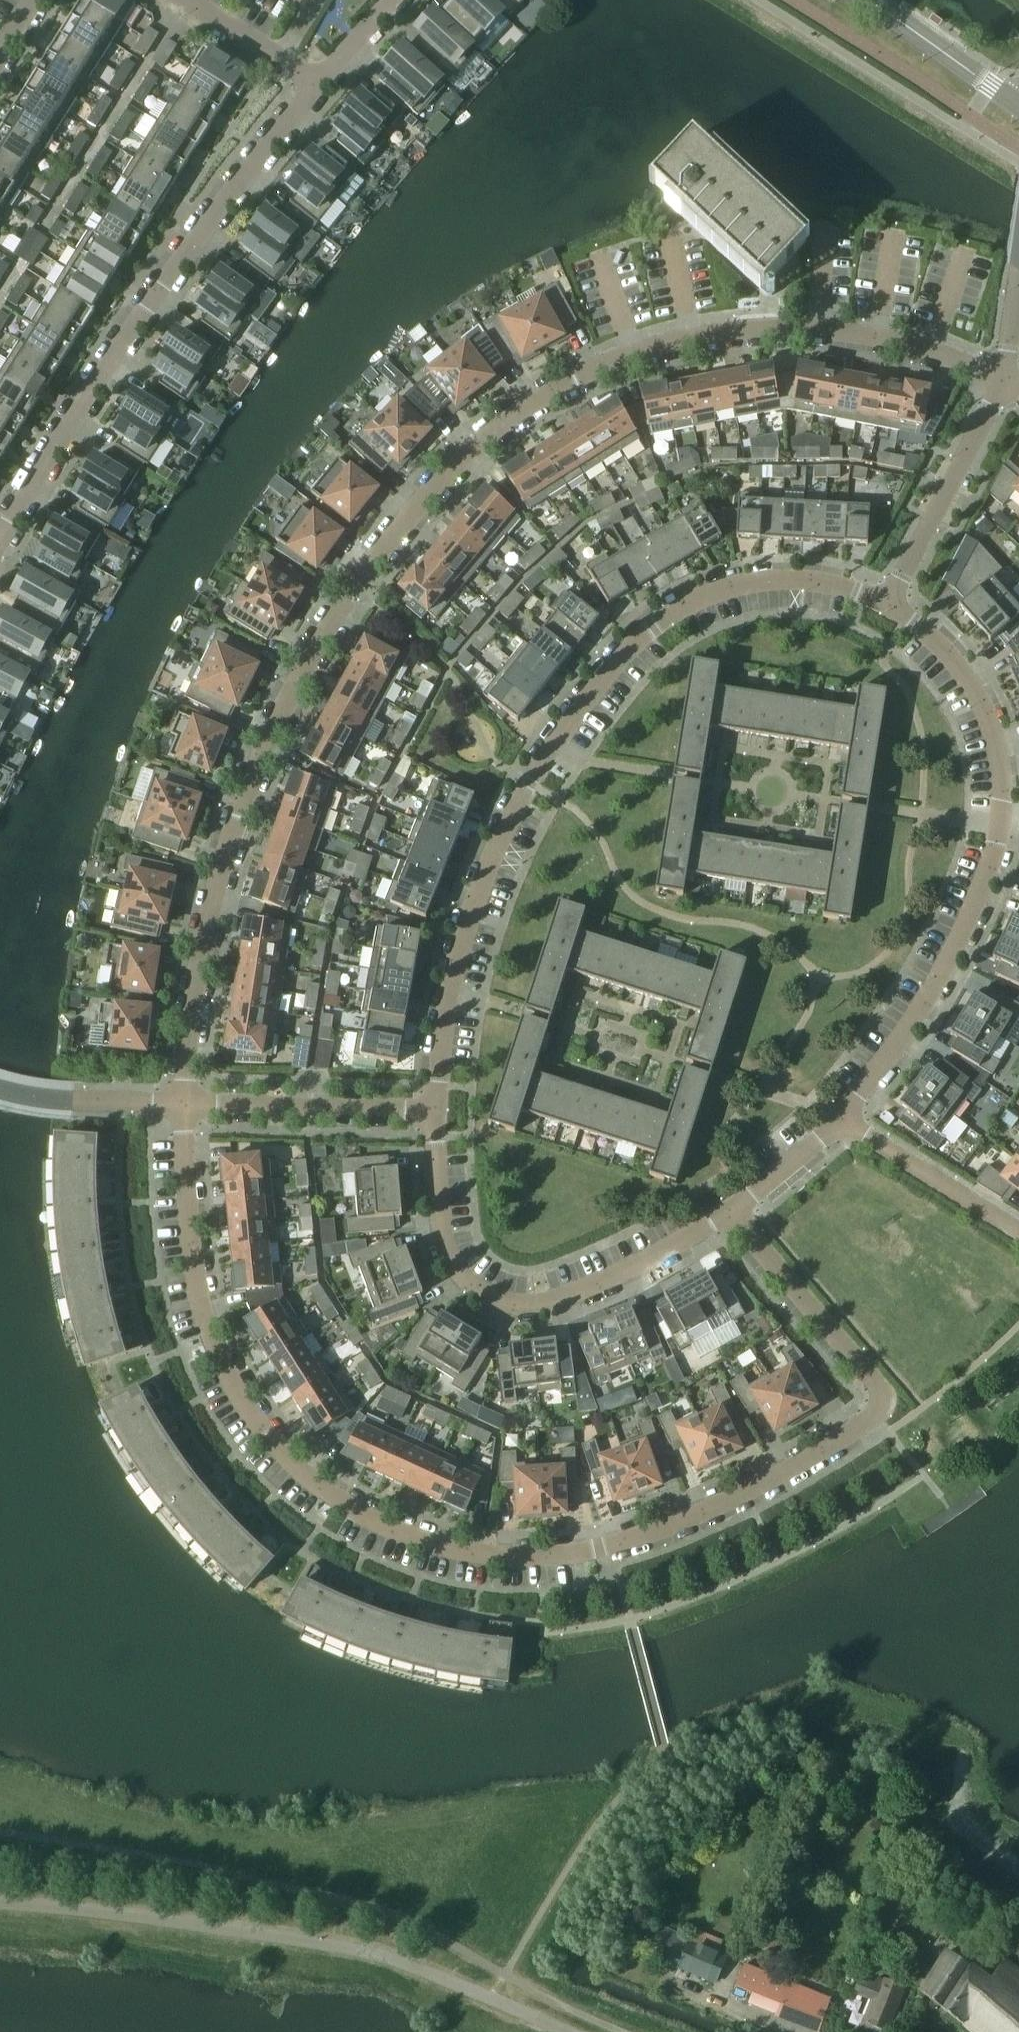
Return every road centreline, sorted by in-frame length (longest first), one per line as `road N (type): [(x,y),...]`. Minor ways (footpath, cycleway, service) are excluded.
road 1 (residential): [(181,1103),(194,963),(247,776),(344,594),(420,495),(477,438),(606,362),(747,328),(872,336),(999,380)]
road 2 (residential): [(729,1214),(879,1389),(878,1411),(801,1464),(638,1537),(554,1555),(441,1551),(382,1532),(311,1485),(227,1384),(200,1319),(188,1261),(181,1103)]
road 3 (residential): [(435,1111),(449,993),(494,853),(546,757),(620,658),(689,605),(762,581),(827,586),(887,608)]
road 4 (residential): [(887,608),(934,640),(973,689),(999,743),(1005,801),(952,954),(840,1122)]
road 5 (residential): [(0,541),(161,288),(318,84)]
road 6 (residential): [(729,1214),(568,1300),(496,1300),(461,1276),(444,1240),(435,1111)]
road 7 (residential): [(435,1111),(181,1103)]
road 8 (residential): [(887,608),(999,380)]
road 9 (residential): [(1018,1232),(840,1122)]
road 10 (tertiary): [(1018,106),(866,0)]
road 11 (residential): [(181,1103),(58,1102),(0,1090)]
road 12 (residential): [(318,84),(187,0)]
road 13 (residential): [(840,1122),(729,1214)]
road 14 (residential): [(999,380),(1018,250)]

